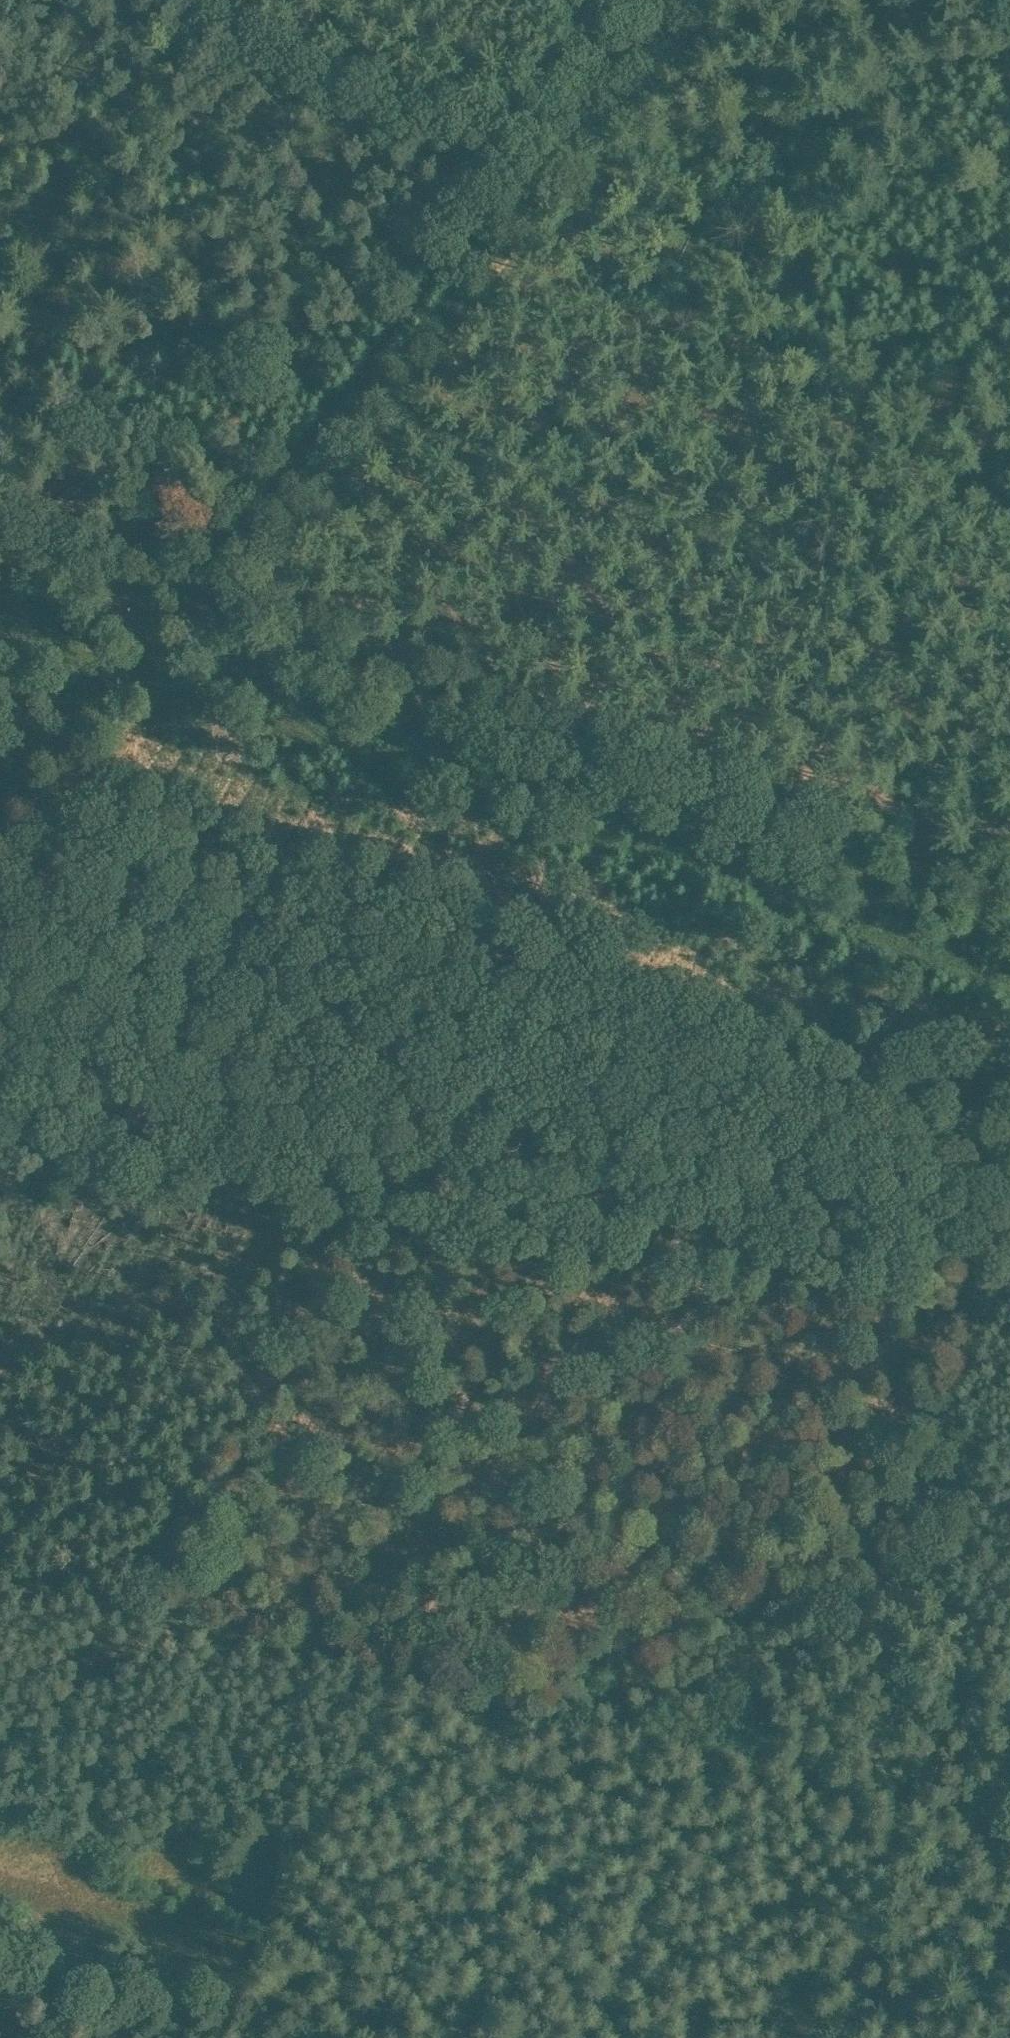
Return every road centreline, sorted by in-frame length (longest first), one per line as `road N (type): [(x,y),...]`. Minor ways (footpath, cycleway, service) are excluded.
road 1 (track): [(1009,923),(0,552)]

